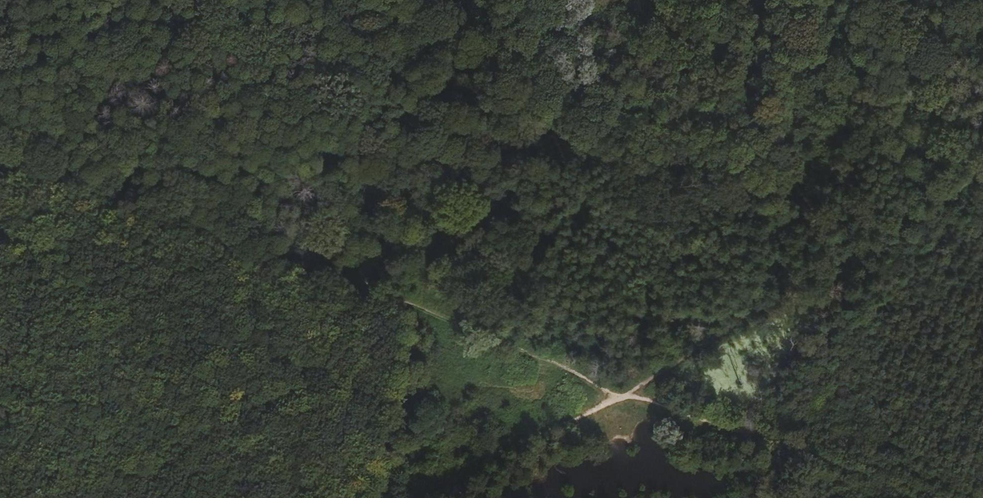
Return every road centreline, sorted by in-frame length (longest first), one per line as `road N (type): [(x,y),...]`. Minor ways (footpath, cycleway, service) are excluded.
road 1 (track): [(0,146),(622,395),(912,497)]
road 2 (track): [(982,183),(448,497)]
road 3 (track): [(481,0),(410,306)]
road 4 (track): [(838,0),(773,306)]

